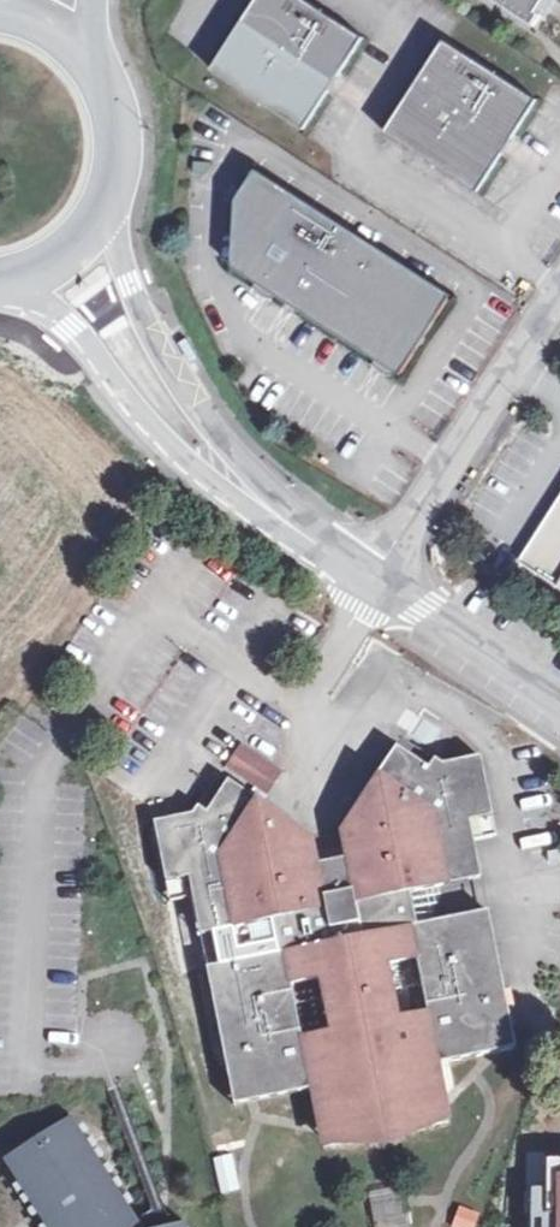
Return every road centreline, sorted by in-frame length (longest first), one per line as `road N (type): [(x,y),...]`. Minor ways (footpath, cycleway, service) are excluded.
road 1 (residential): [(366,581),(559,282)]
road 2 (residential): [(246,492),(133,292),(112,201)]
road 3 (residential): [(9,282),(77,329),(182,455),(246,492)]
road 4 (residential): [(366,581),(559,700)]
road 5 (secondary): [(112,201),(122,126),(92,57)]
road 6 (residential): [(246,492),(366,581)]
road 7 (secondary): [(9,282),(59,263),(112,201)]

